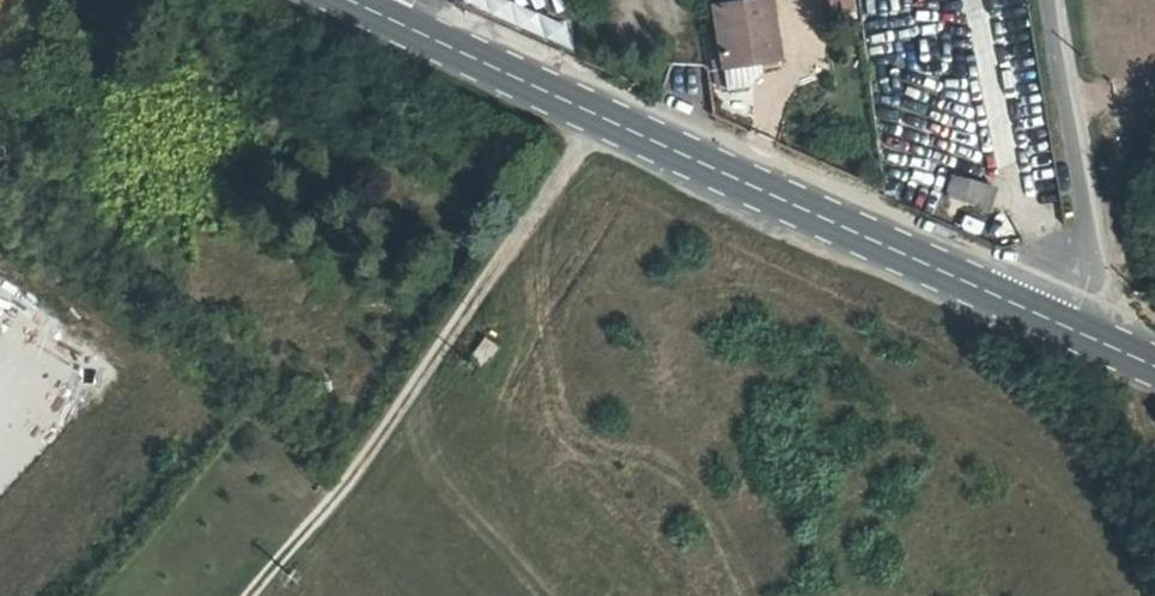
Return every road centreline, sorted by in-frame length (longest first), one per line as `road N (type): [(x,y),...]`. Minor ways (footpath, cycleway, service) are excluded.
road 1 (primary): [(1070,339),(350,0)]
road 2 (track): [(598,121),(343,494),(254,595)]
road 3 (residential): [(1055,0),(1096,254),(1070,339)]

